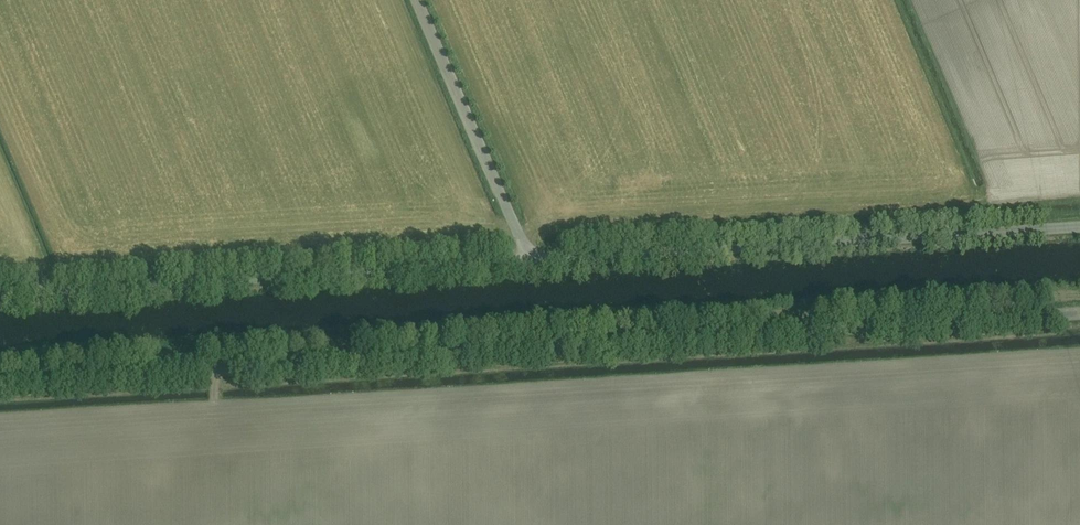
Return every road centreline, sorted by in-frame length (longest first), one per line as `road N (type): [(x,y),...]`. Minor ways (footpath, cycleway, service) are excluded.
road 1 (tertiary): [(0,382),(1079,313)]
road 2 (unclassified): [(0,294),(1079,227)]

